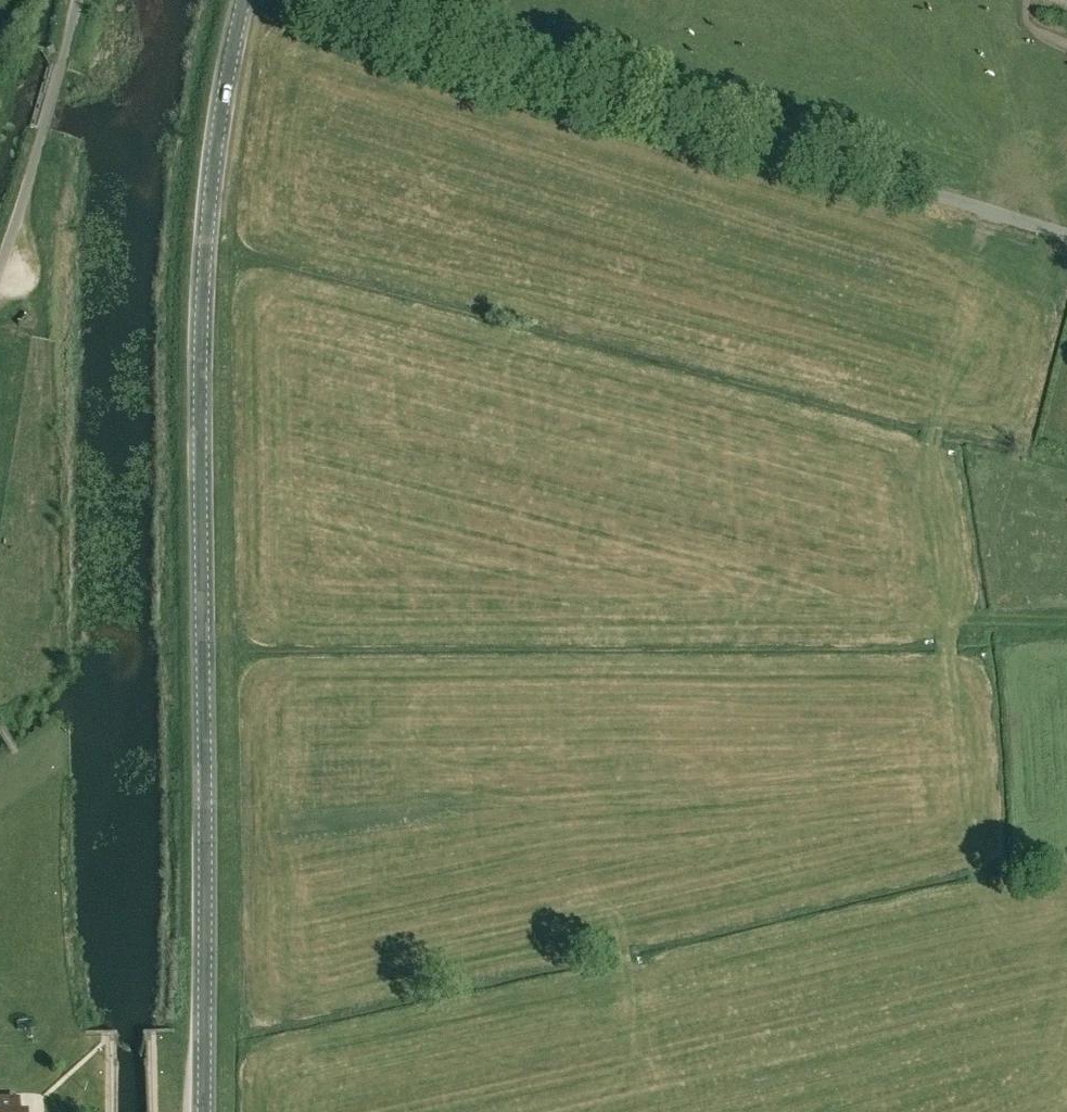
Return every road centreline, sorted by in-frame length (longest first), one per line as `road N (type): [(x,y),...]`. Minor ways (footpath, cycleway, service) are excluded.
road 1 (tertiary): [(202,1111),(199,348),(216,140),(243,0)]
road 2 (unclassified): [(0,266),(77,0)]
road 3 (track): [(992,212),(950,352),(932,444)]

